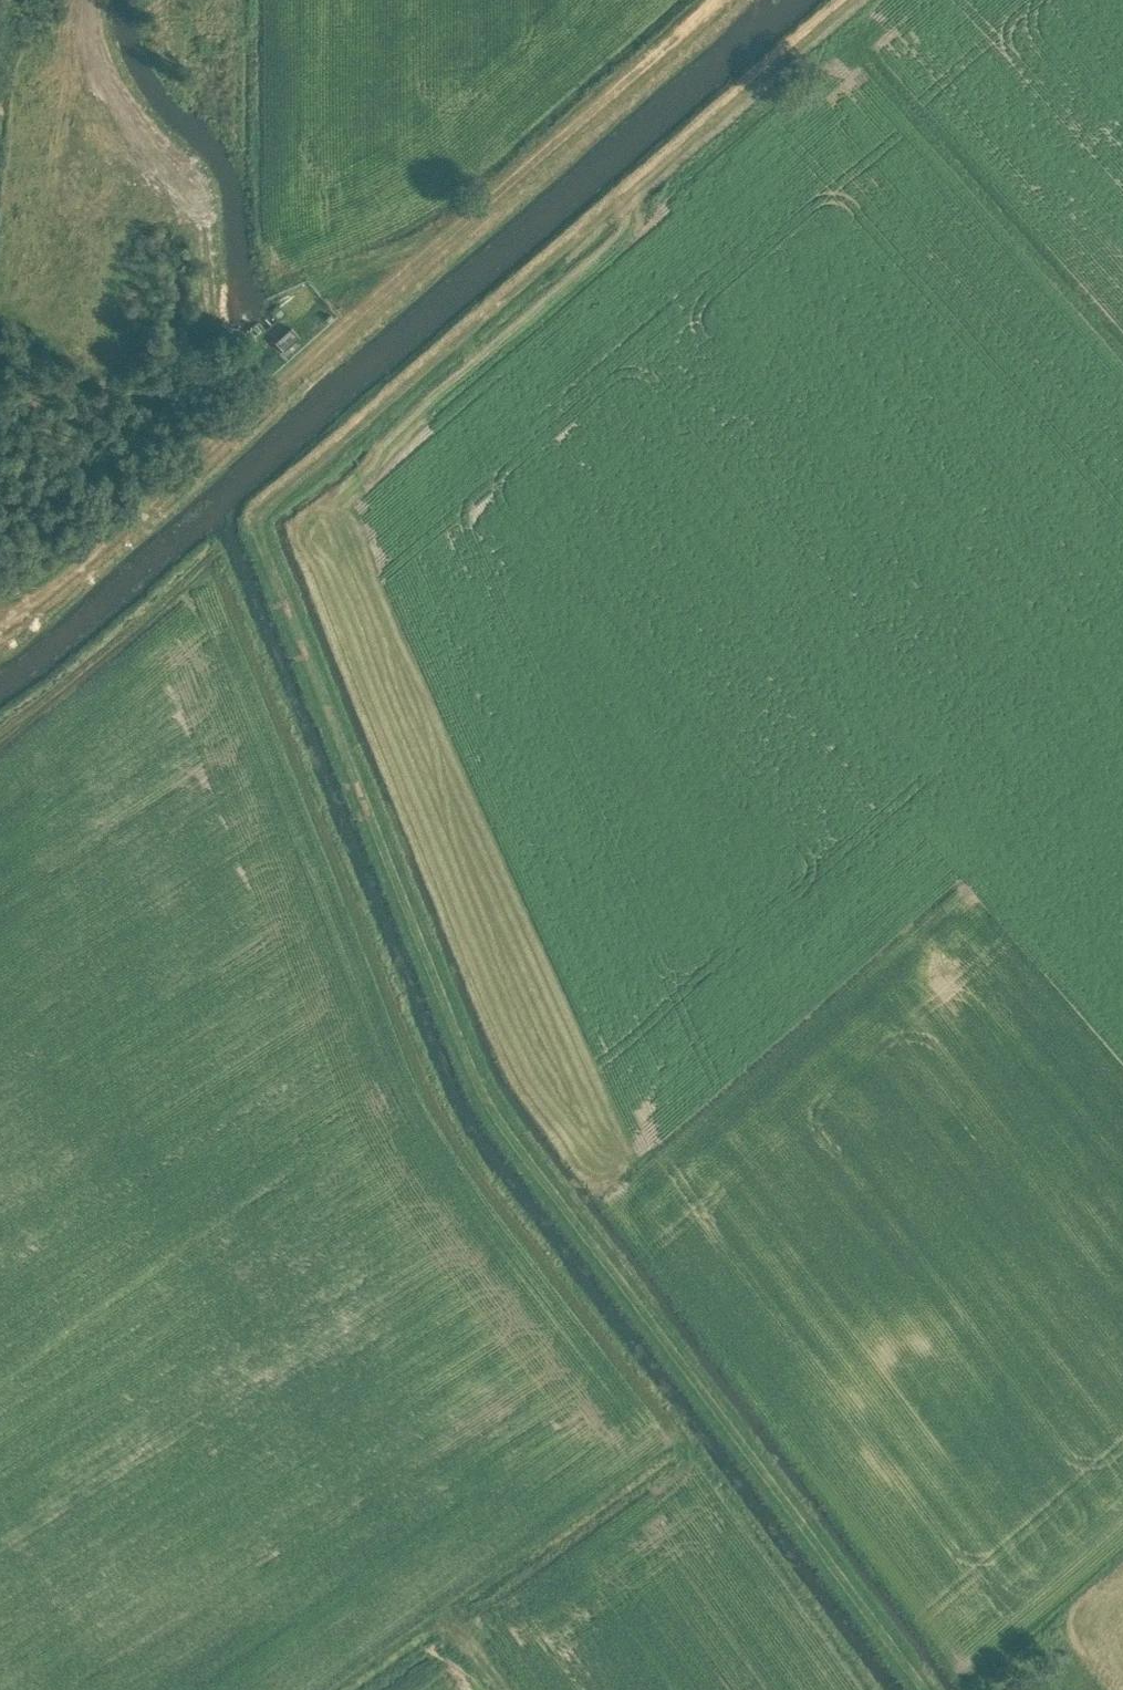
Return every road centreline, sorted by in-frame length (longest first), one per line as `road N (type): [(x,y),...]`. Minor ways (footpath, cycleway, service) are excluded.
road 1 (track): [(0,632),(736,0)]
road 2 (track): [(485,377),(470,335),(854,0)]
road 3 (track): [(470,335),(305,475)]

